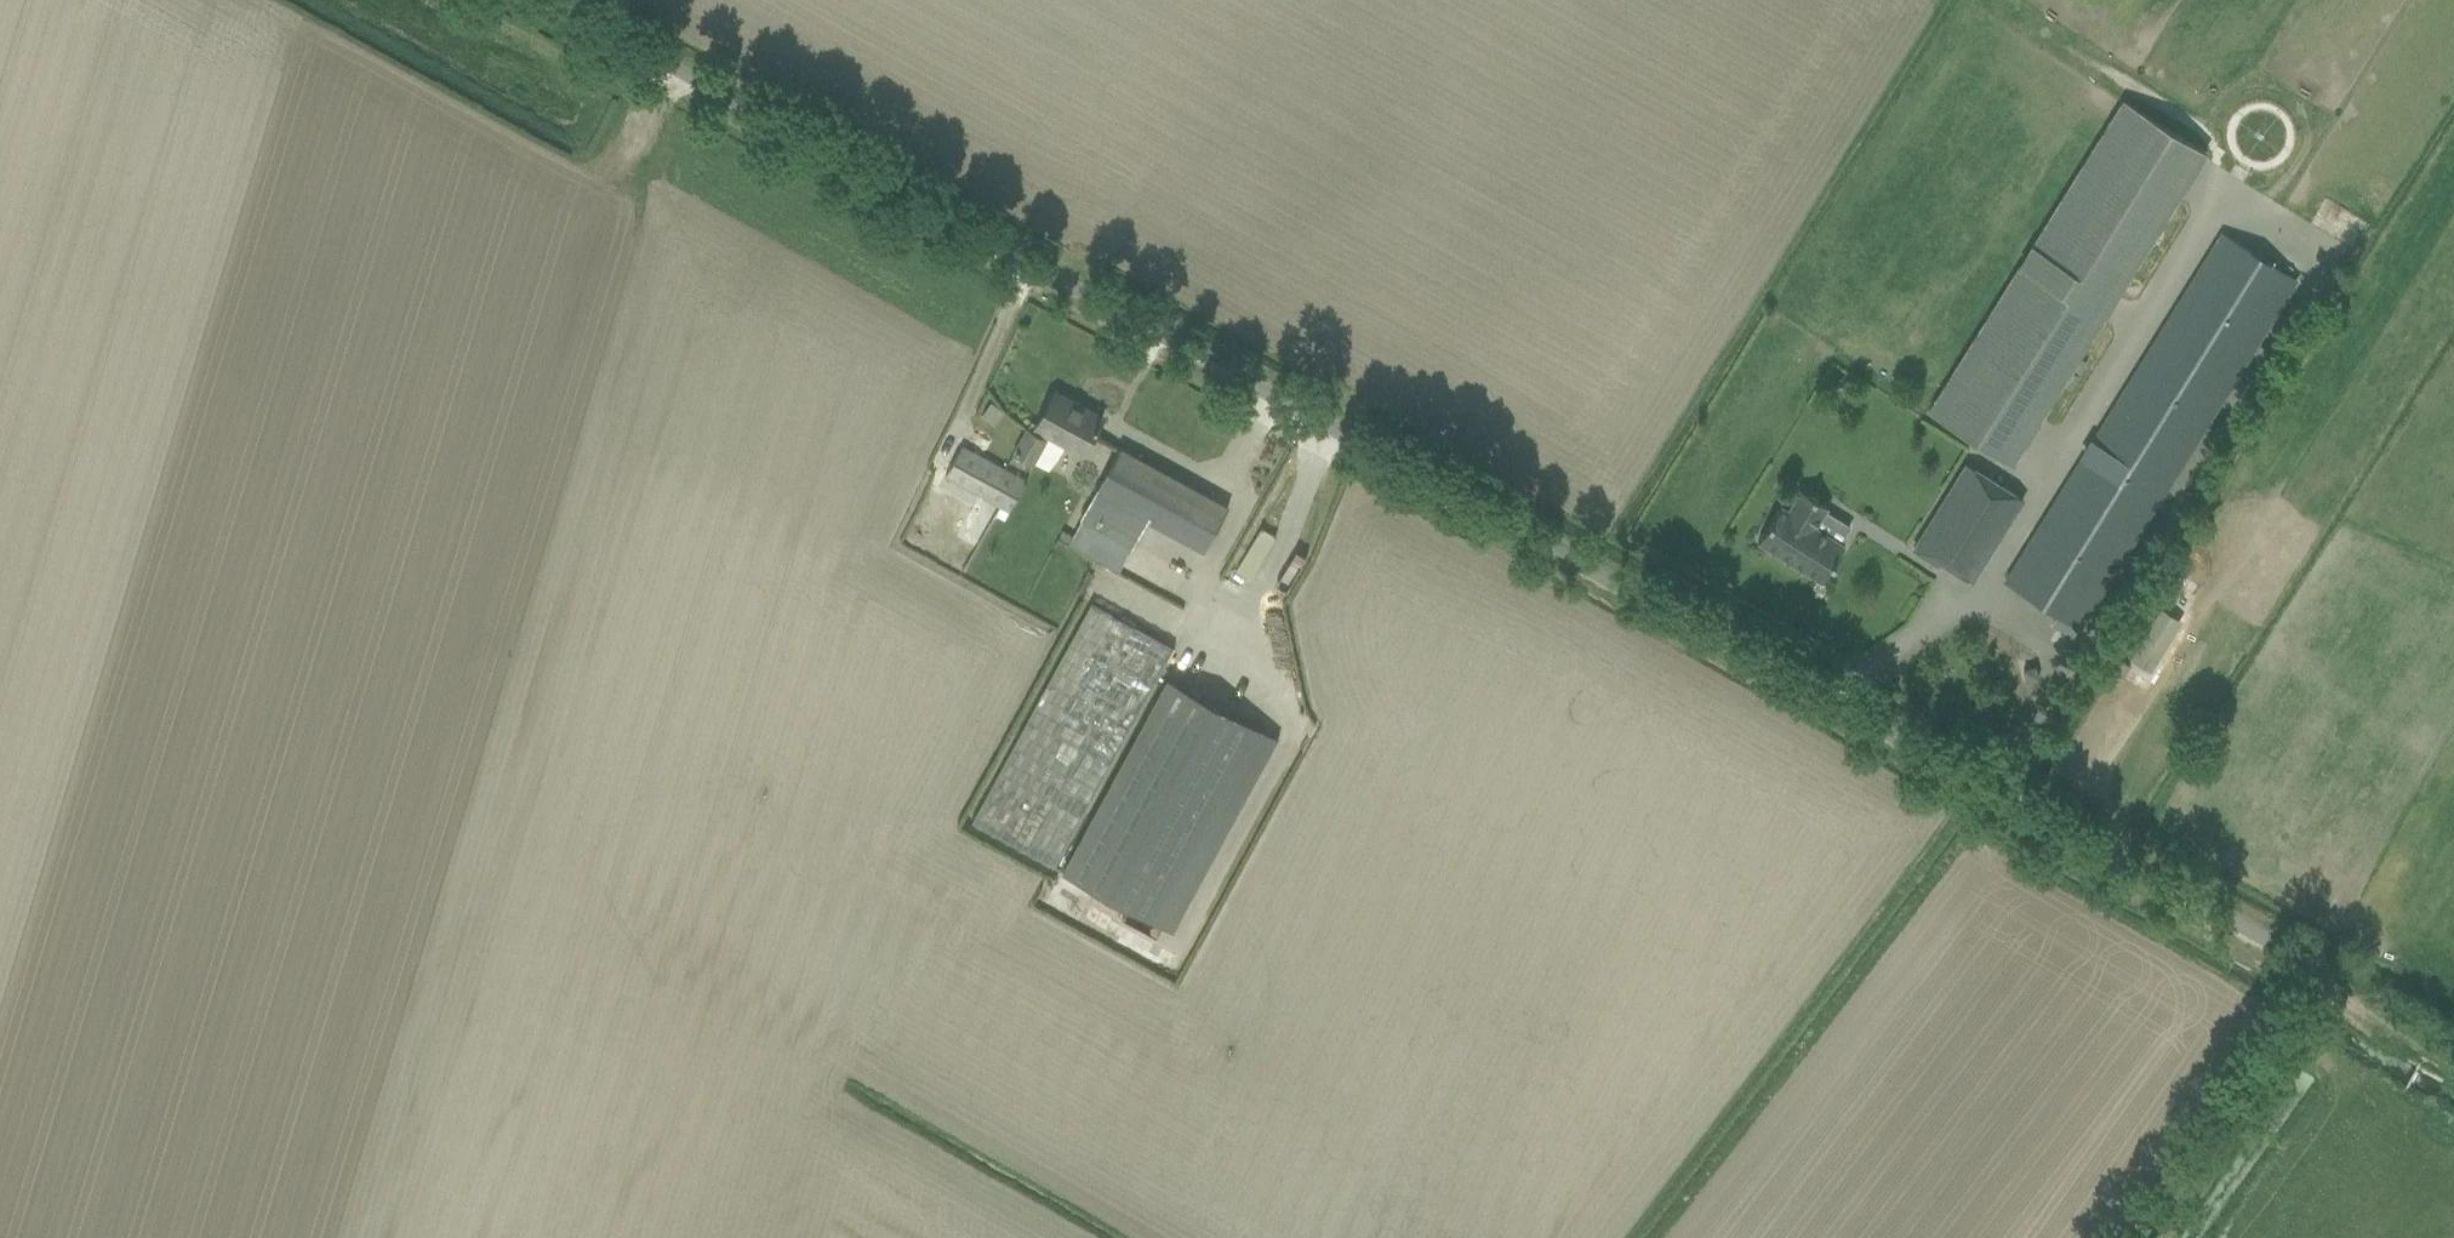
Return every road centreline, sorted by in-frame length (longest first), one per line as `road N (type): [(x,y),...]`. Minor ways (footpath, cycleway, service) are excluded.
road 1 (unclassified): [(2143,1237),(2299,1021),(2319,979),(2303,959),(544,0)]
road 2 (track): [(2319,979),(2453,1074)]

